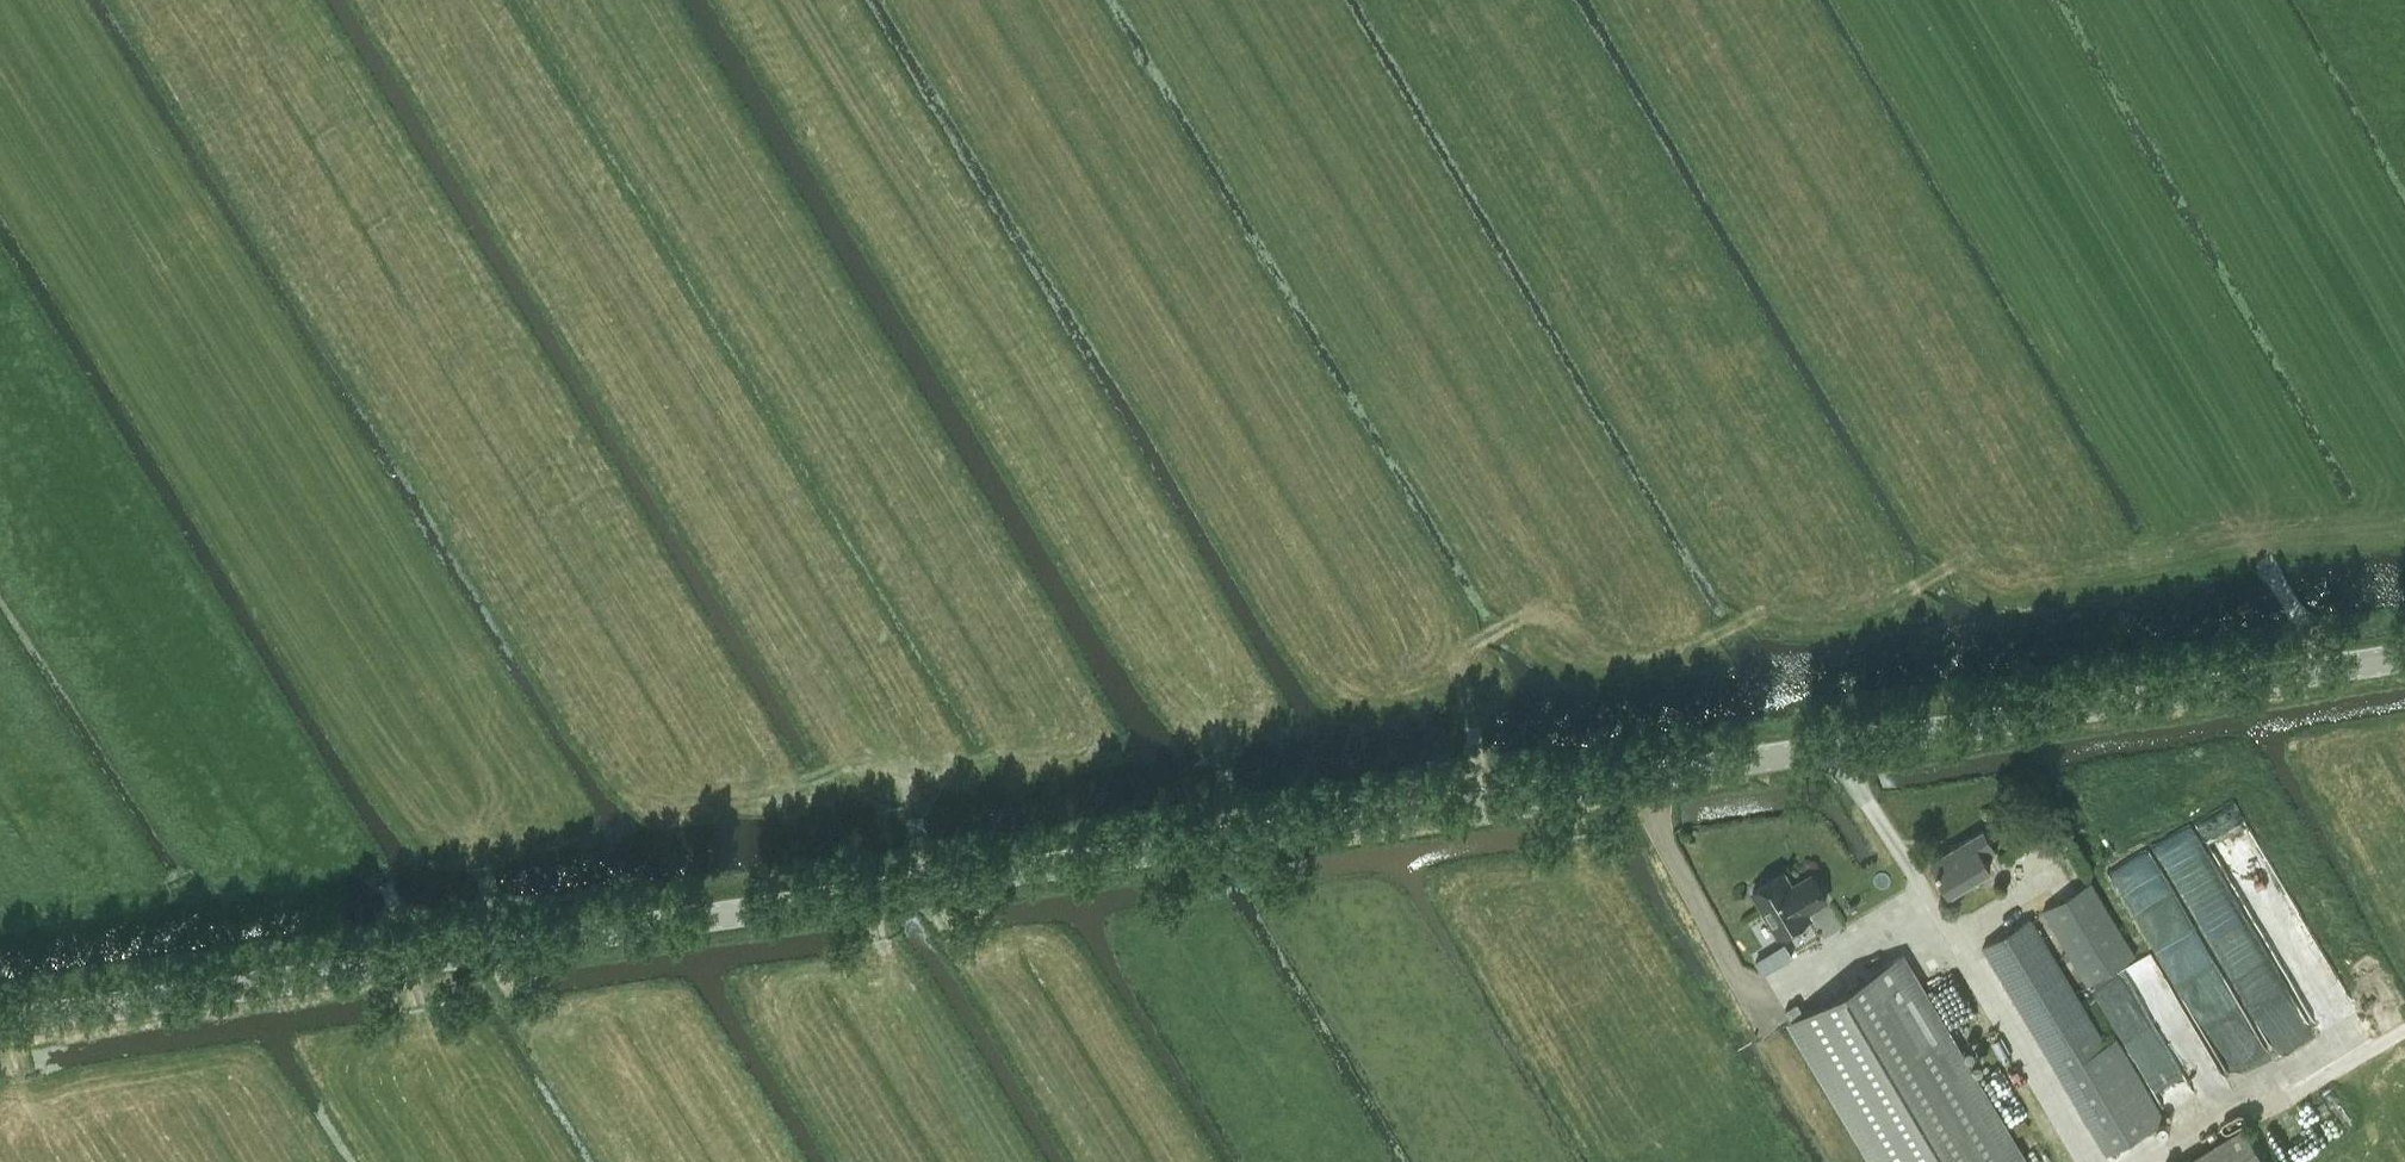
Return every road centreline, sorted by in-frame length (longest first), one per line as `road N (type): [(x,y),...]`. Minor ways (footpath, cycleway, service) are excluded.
road 1 (unclassified): [(0,1025),(2404,660)]

